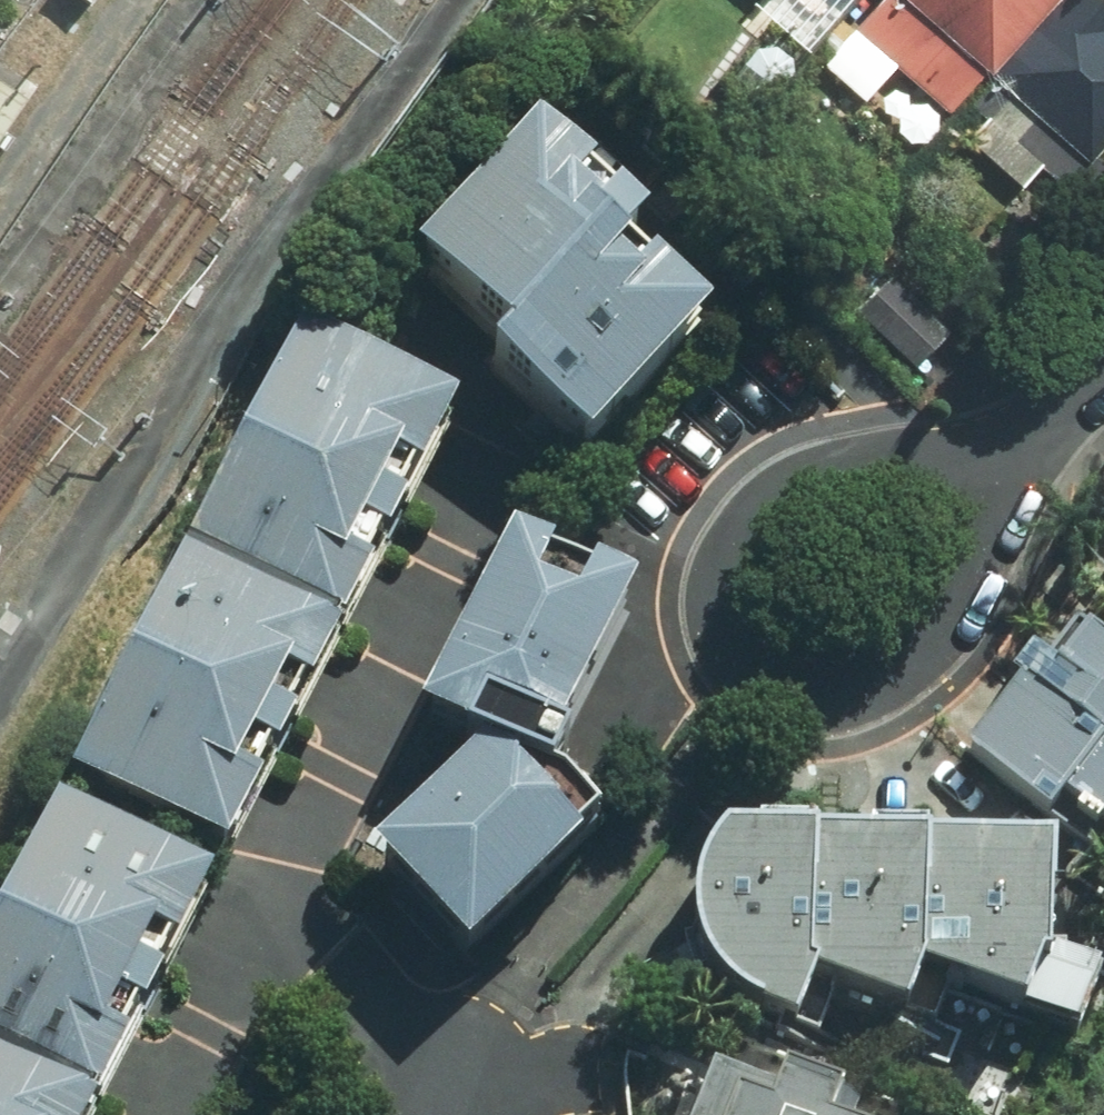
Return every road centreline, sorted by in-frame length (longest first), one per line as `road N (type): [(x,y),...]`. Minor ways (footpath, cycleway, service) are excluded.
road 1 (residential): [(771,681),(749,666),(722,624),(724,560),(758,504),(824,471),(946,460),(1026,441)]
road 2 (residential): [(1026,441),(944,621),(907,656),(852,687),(819,690),(771,681)]
road 3 (residential): [(444,1114),(504,999)]

